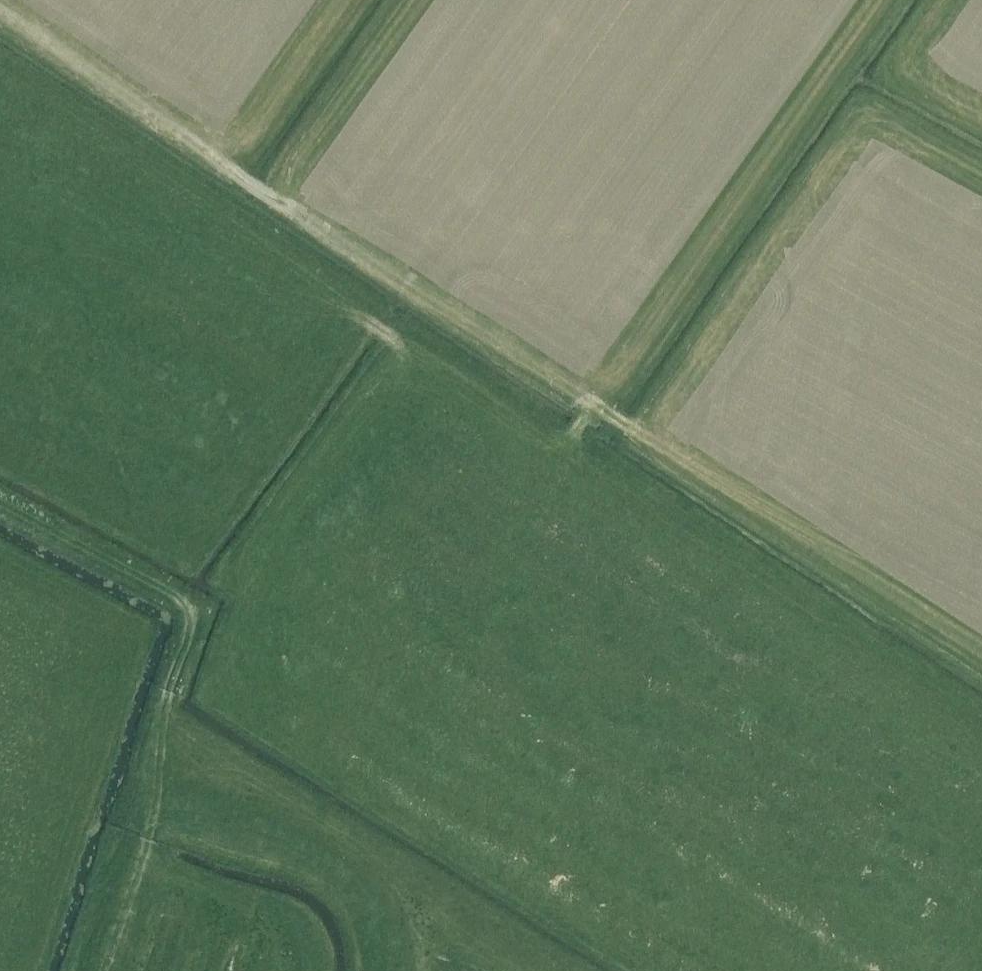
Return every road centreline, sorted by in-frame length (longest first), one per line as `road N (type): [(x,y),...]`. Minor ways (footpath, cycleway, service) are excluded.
road 1 (track): [(163,713),(194,626),(188,603),(0,501)]

